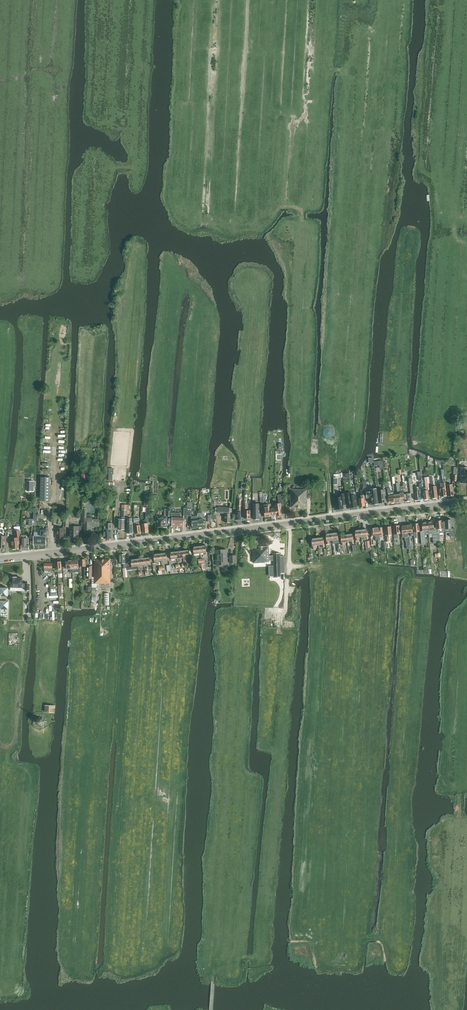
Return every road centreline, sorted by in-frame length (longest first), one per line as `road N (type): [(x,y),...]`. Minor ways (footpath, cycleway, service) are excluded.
road 1 (tertiary): [(0,559),(466,503)]
road 2 (track): [(58,367),(54,553)]

